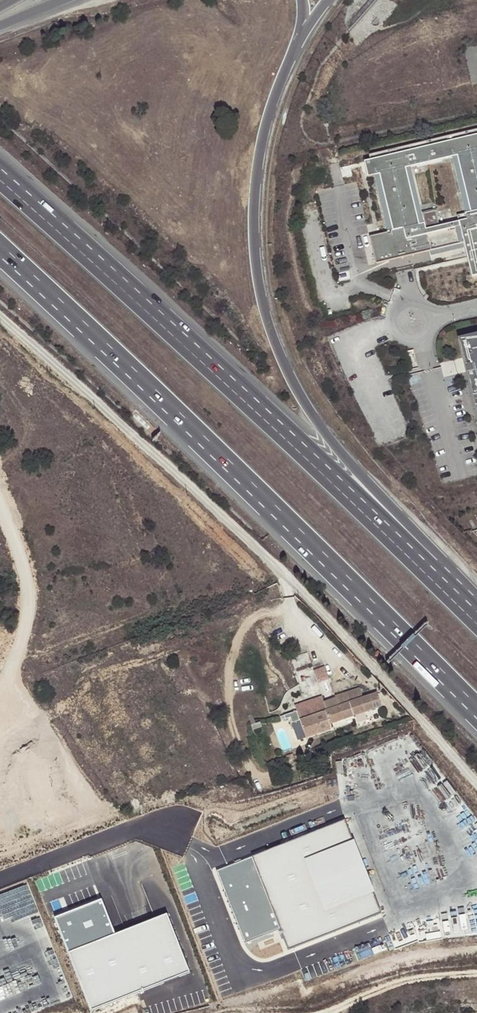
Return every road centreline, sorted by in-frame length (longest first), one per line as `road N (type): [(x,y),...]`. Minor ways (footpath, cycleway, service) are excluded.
road 1 (residential): [(0,317),(289,577),(476,785)]
road 2 (motorway): [(0,250),(476,712)]
road 3 (motorway): [(476,615),(14,186)]
road 4 (motorway): [(476,599),(338,448),(278,350),(255,251),(254,194),(273,101),(291,57)]
road 5 (track): [(0,821),(88,802),(16,689),(29,591),(0,501)]
road 6 (unclassified): [(0,879),(136,828),(187,846)]
road 7 (track): [(476,970),(406,977),(341,1012)]
road 8 (residential): [(434,314),(411,299),(392,319),(398,334),(416,342),(434,321)]

